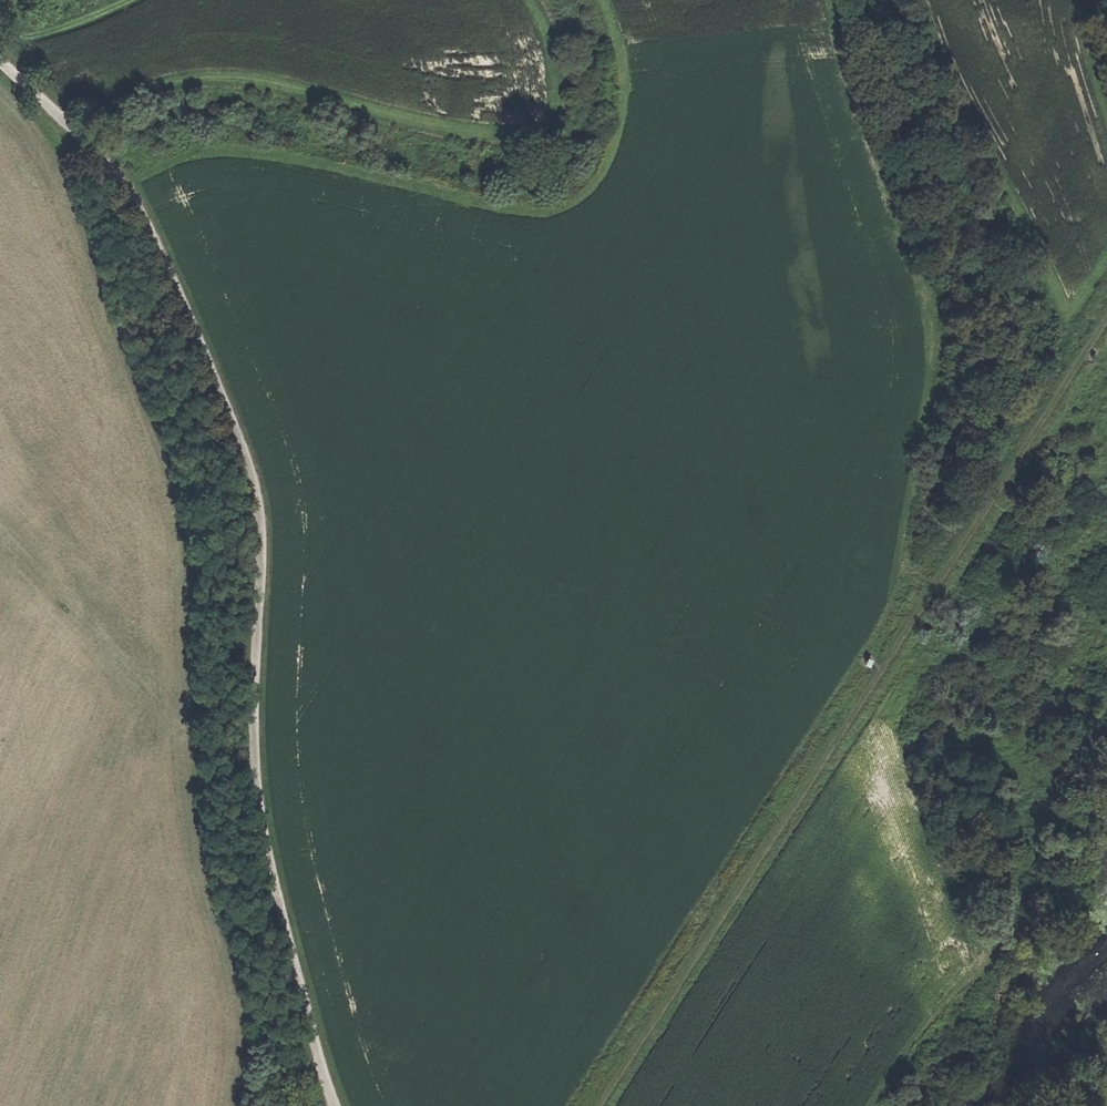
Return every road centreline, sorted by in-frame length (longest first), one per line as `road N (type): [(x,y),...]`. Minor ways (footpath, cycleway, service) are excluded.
road 1 (track): [(334,1105),(304,1010),(262,797),(256,734),(262,542),(249,469),(135,208),(84,144),(0,65)]
road 2 (track): [(604,1105),(1106,317)]

